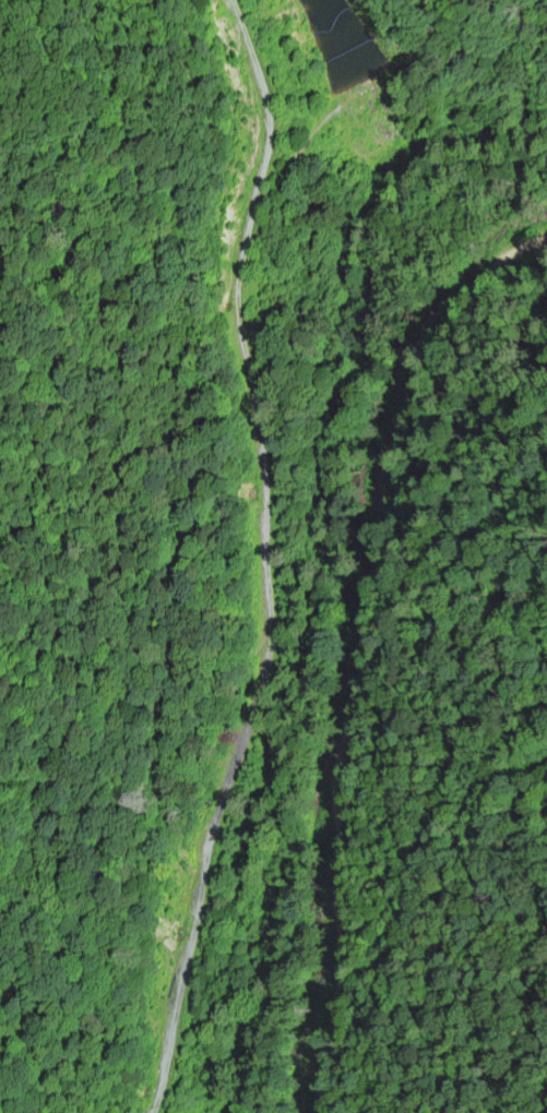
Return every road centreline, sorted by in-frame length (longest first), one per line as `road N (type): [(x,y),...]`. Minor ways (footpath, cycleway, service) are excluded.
road 1 (residential): [(153,1112),(248,709),(266,579),(263,440),(237,270),(272,152),(253,44),(231,0)]
road 2 (residential): [(305,1112),(346,809),(355,470),(438,288),(546,226)]

